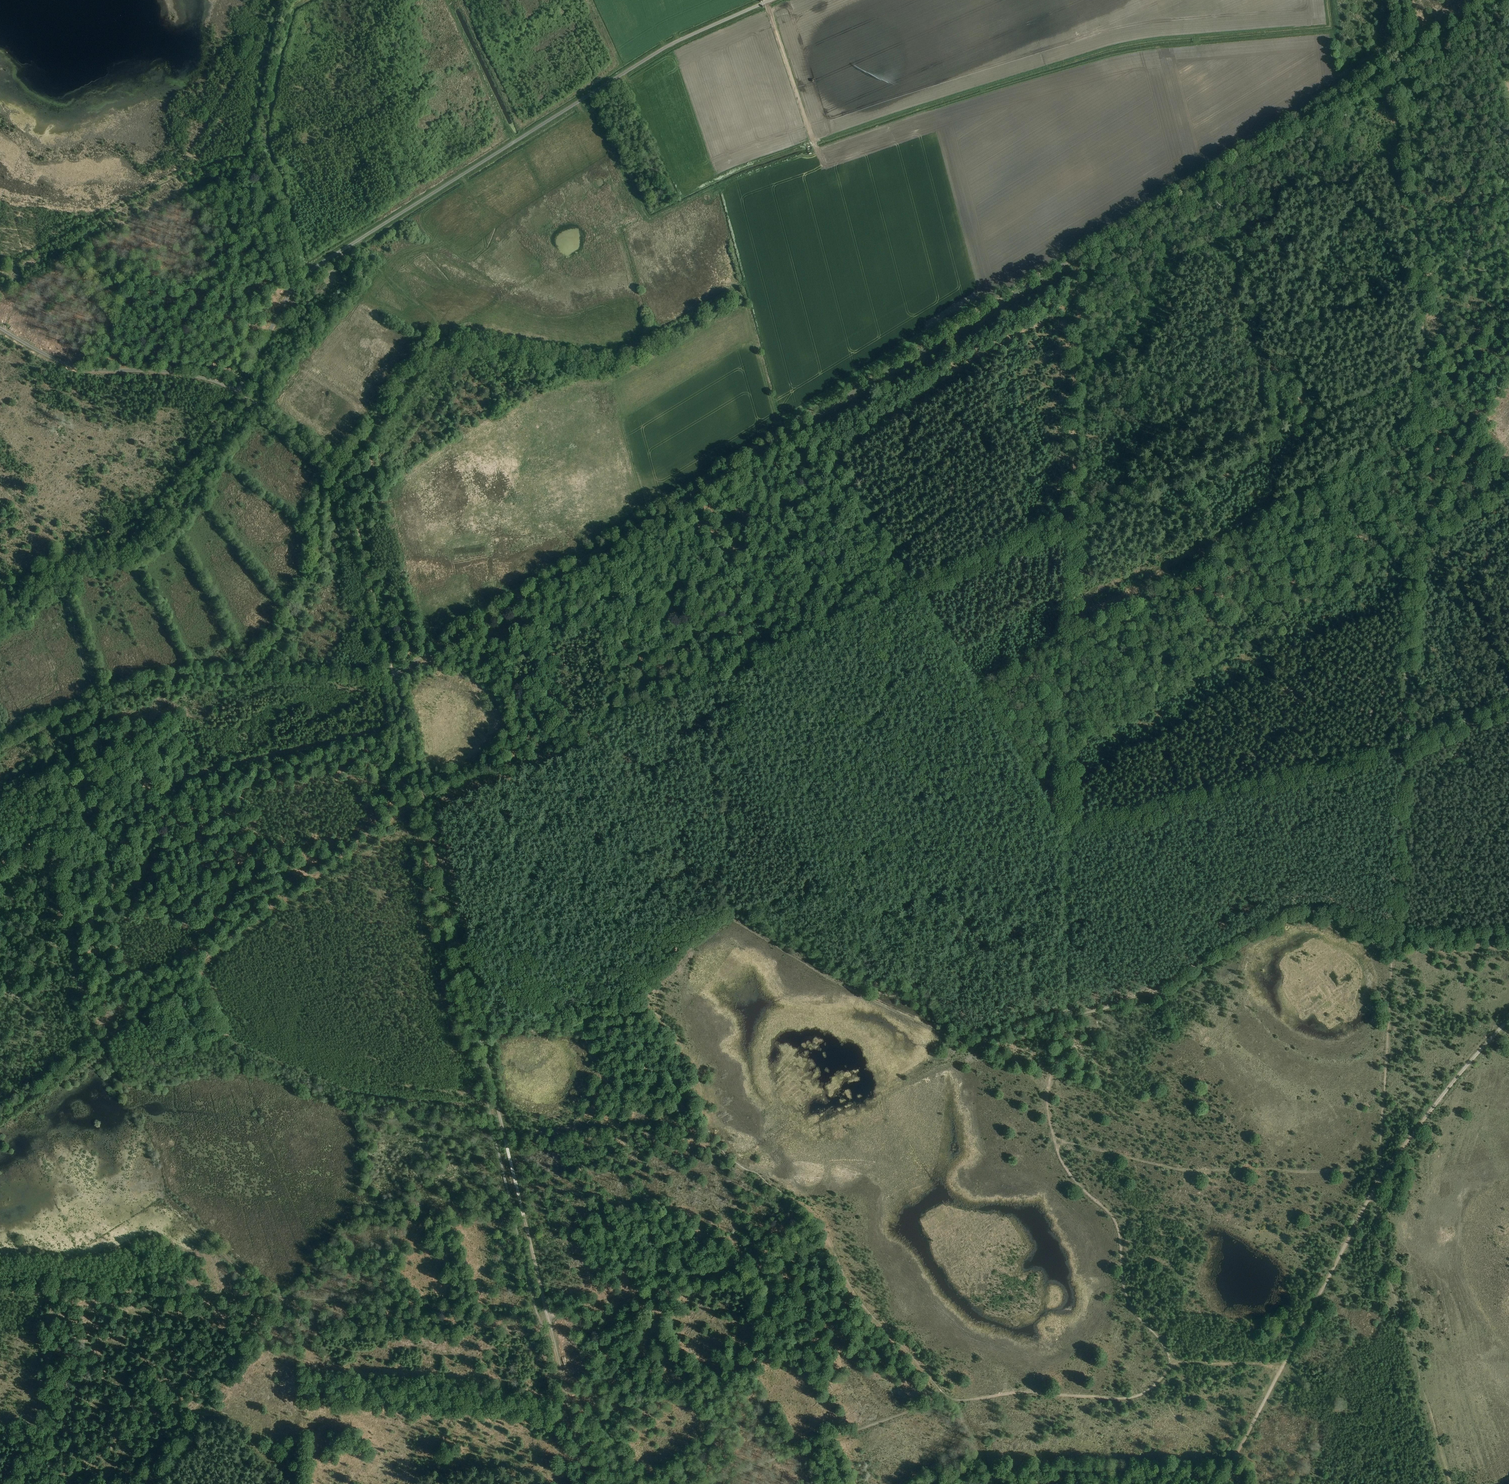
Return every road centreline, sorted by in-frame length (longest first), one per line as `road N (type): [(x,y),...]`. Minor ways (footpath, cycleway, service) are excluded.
road 1 (track): [(395,679),(1405,58)]
road 2 (track): [(1451,1483),(1384,1272),(1376,1175),(1423,373)]
road 3 (track): [(588,1483),(395,679)]
road 4 (track): [(729,676),(1074,518),(1423,373)]
road 5 (unclassified): [(240,391),(291,293),(310,271),(657,52),(769,0)]
road 6 (track): [(152,1003),(417,806),(577,733),(729,676)]
road 7 (track): [(95,704),(163,678),(252,669),(310,589),(325,487),(448,337)]
road 8 (track): [(1219,1483),(1363,1196),(1508,1017)]
road 9 (track): [(0,1289),(269,1296),(548,1316)]
road 10 (track): [(1068,1016),(1166,986),(1289,915),(1329,913),(1393,941),(1508,933)]
road 11 (track): [(1068,832),(1404,748)]
road 12 (track): [(69,715),(69,919),(84,1012),(102,1042)]
road 13 (track): [(1065,1143),(1196,1169),(1379,1167)]
road 14 (track): [(1423,373),(1405,58)]
road 15 (track): [(915,588),(1068,832)]
road 16 (track): [(0,271),(180,175),(249,152)]
road 17 (track): [(1172,1362),(1127,1303),(1114,1219),(1065,1168),(1053,1134)]
road 18 (track): [(1074,518),(1077,256)]
road 19 (track): [(706,1483),(948,1396)]
road 20 (unclassified): [(240,391),(165,371),(78,369),(0,328)]
road 21 (track): [(395,679),(345,480)]
road 22 (track): [(287,1297),(300,1405),(298,1483)]
road 23 (track): [(1068,1016),(1068,832)]
road 24 (track): [(471,1031),(641,1002)]
road 25 (track): [(766,1),(818,149)]
road 26 (track): [(249,152),(291,293)]
road 27 (track): [(252,669),(395,679)]
road 28 (unclassified): [(345,480),(334,462),(240,391)]
road 29 (track): [(0,1118),(102,1042)]

